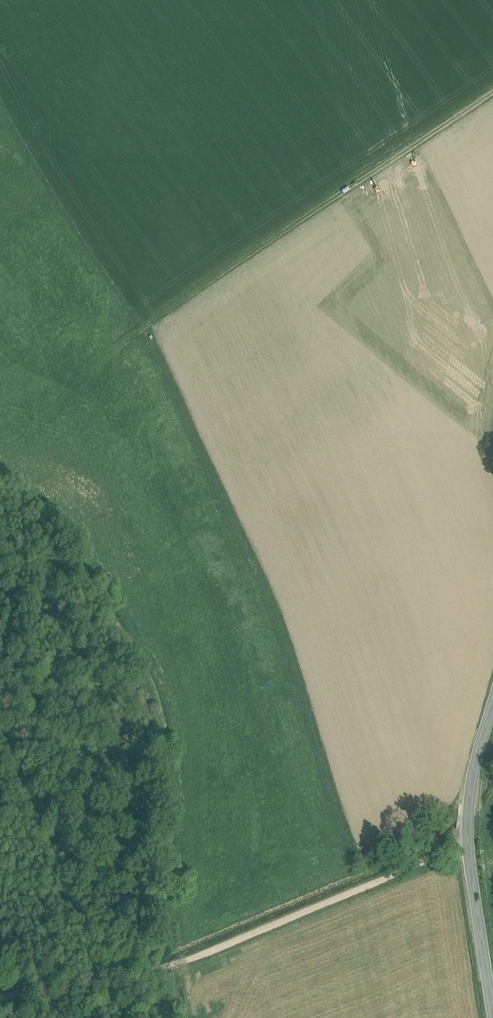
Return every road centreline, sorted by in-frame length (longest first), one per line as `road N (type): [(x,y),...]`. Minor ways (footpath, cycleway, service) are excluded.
road 1 (track): [(0,993),(168,969),(468,846)]
road 2 (secondary): [(492,1017),(468,846),(471,779),(492,702)]

